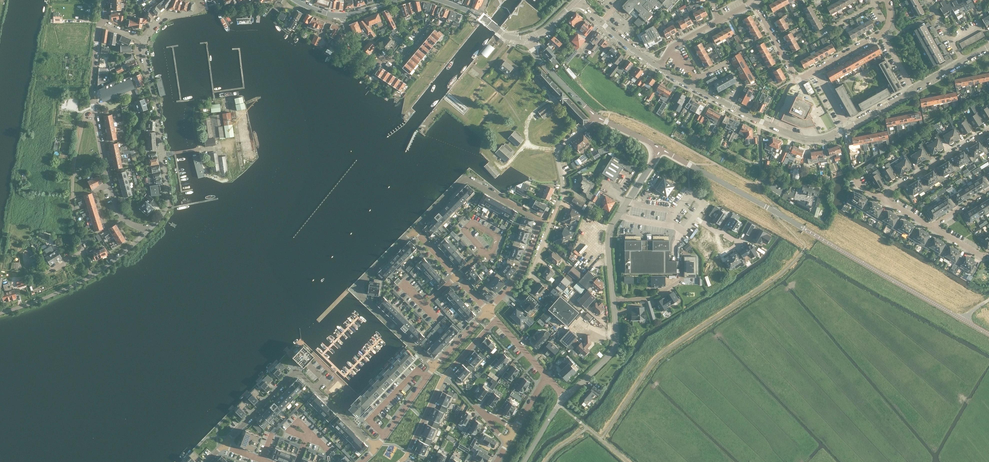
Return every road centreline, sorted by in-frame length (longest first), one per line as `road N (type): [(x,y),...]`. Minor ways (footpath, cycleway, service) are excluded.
road 1 (tertiary): [(961,319),(660,149)]
road 2 (residential): [(415,230),(467,179),(540,219),(525,268),(488,311)]
road 3 (tertiary): [(761,122),(824,139),(963,62)]
road 4 (residential): [(223,445),(297,374),(377,447)]
road 5 (residential): [(144,39),(168,197),(151,228)]
road 6 (residential): [(415,230),(358,287),(434,367)]
road 7 (residential): [(533,270),(562,194),(558,150),(597,117)]
road 8 (residential): [(399,461),(444,376),(496,320)]
road 9 (residential): [(110,185),(94,109),(102,22)]
road 10 (residential): [(798,80),(885,32),(893,21),(888,0)]
road 11 (residential): [(343,15),(354,56),(373,65),(395,64),(424,29)]
road 12 (residential): [(880,198),(988,132)]

